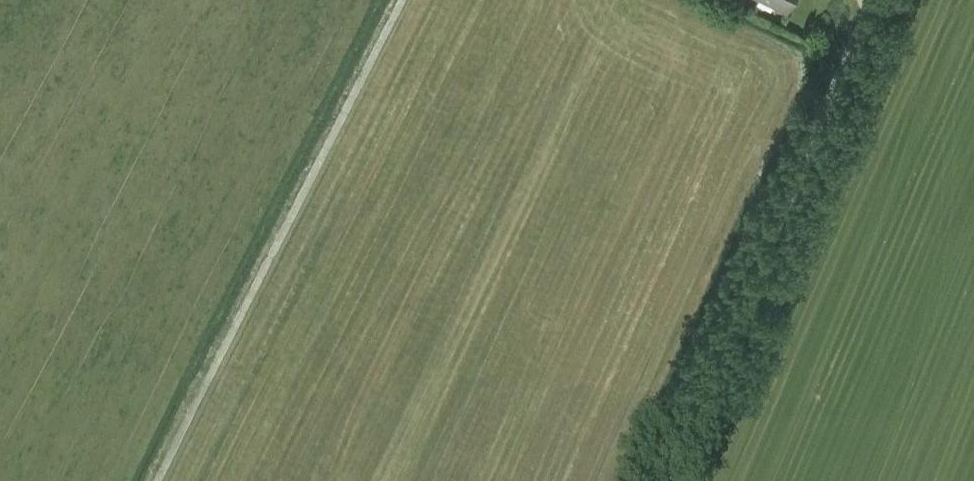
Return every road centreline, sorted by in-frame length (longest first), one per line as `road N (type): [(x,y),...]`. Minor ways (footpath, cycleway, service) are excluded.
road 1 (unclassified): [(667,480),(876,0)]

